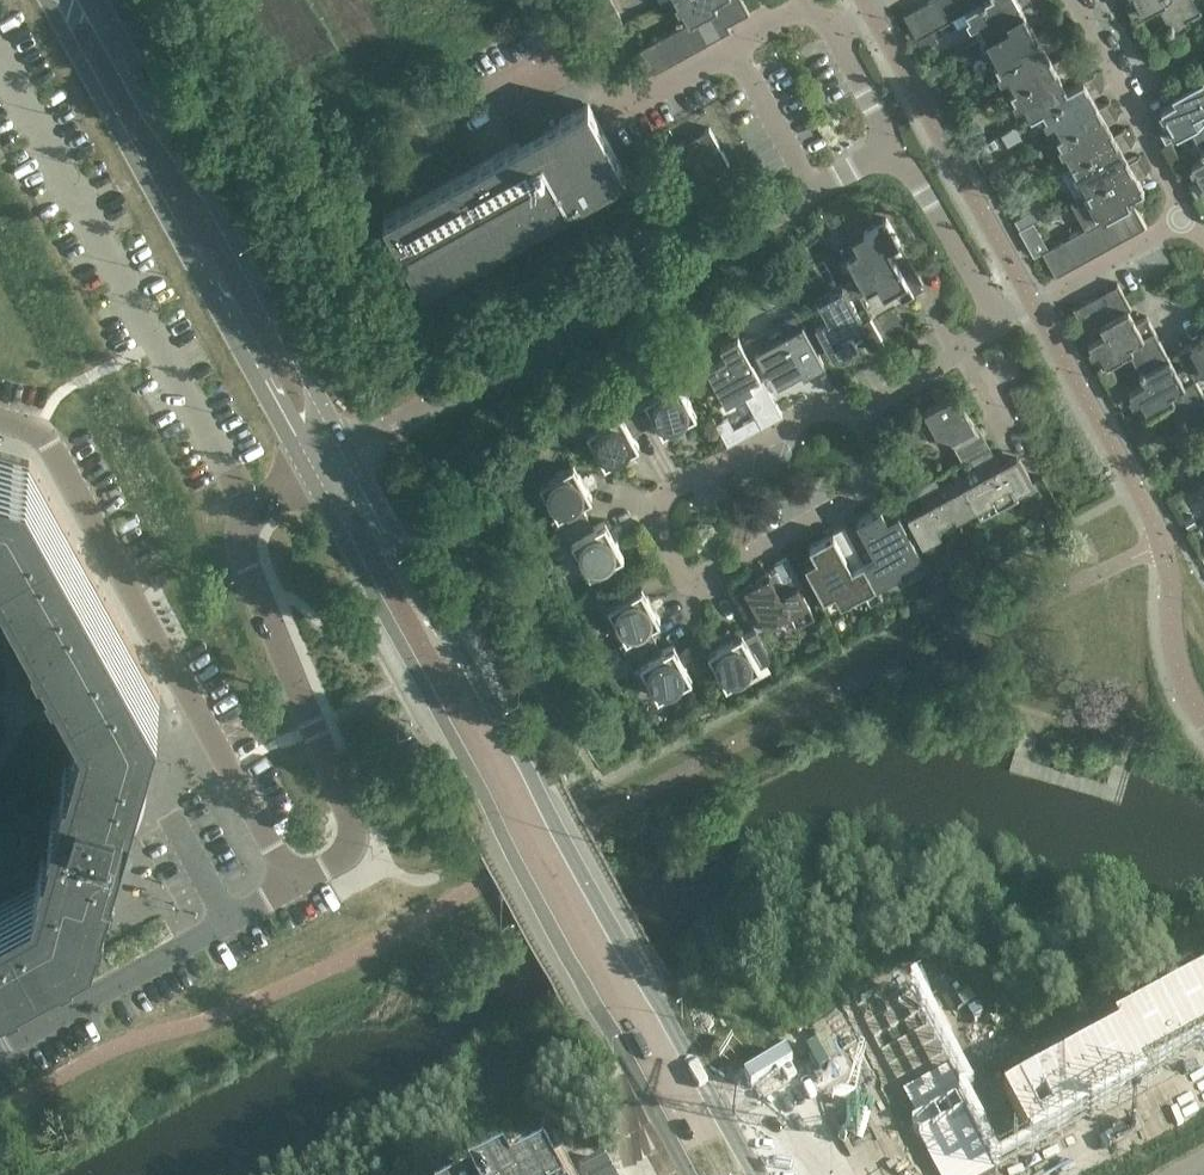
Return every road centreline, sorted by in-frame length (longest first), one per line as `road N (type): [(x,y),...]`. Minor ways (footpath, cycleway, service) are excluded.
road 1 (residential): [(0,1049),(354,846),(355,827),(244,564),(244,529),(268,500),(318,473)]
road 2 (tertiary): [(755,1174),(535,793),(354,454)]
road 3 (tertiary): [(318,473),(691,1174)]
road 4 (residential): [(855,415),(878,458),(876,475),(857,498),(727,570),(696,571),(672,556),(660,528),(666,497),(810,415),(842,411)]
road 5 (tertiary): [(55,0),(318,473)]
road 6 (tertiary): [(354,454),(107,0)]
road 7 (residential): [(354,454),(628,298)]
road 8 (residential): [(535,0),(565,57),(601,87),(621,119),(738,59)]
road 9 (residential): [(1181,221),(1073,0)]
road 10 (residential): [(628,298),(812,193)]
road 11 (residential): [(998,321),(1181,221)]
road 12 (residential): [(998,321),(894,149)]
road 13 (residential): [(738,59),(812,193)]
road 14 (unclassified): [(857,1174),(895,1153),(851,1063)]
road 15 (residential): [(894,149),(835,34)]
road 16 (residential): [(855,415),(965,348)]

